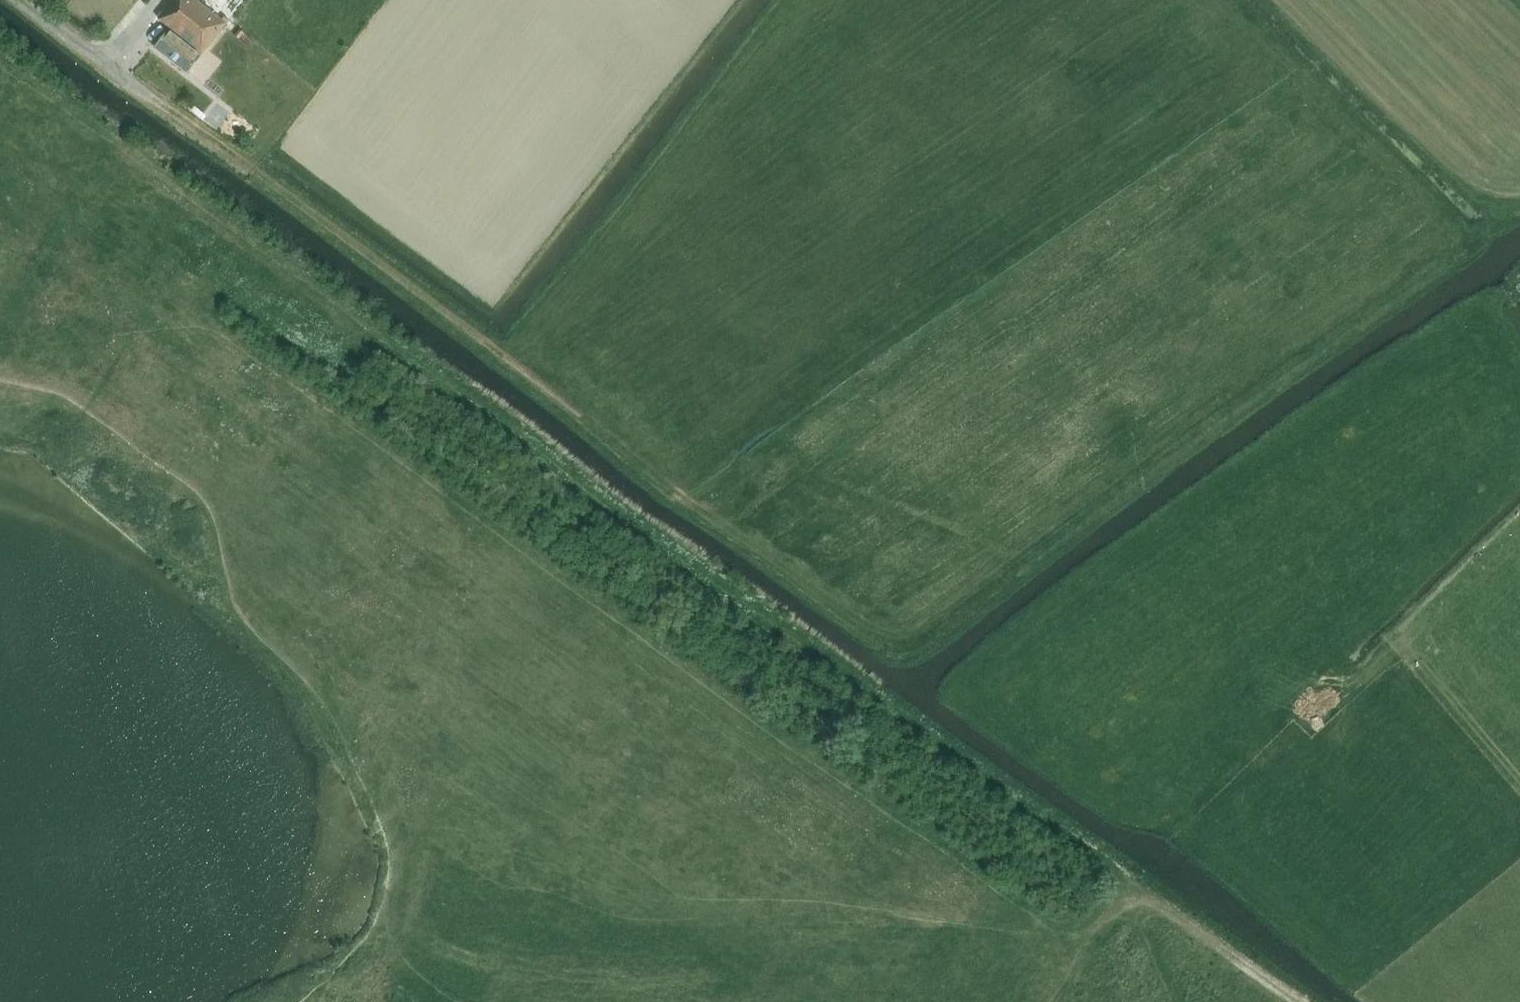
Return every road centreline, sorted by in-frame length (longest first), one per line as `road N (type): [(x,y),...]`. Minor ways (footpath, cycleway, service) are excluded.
road 1 (unclassified): [(128,79),(20,0)]

